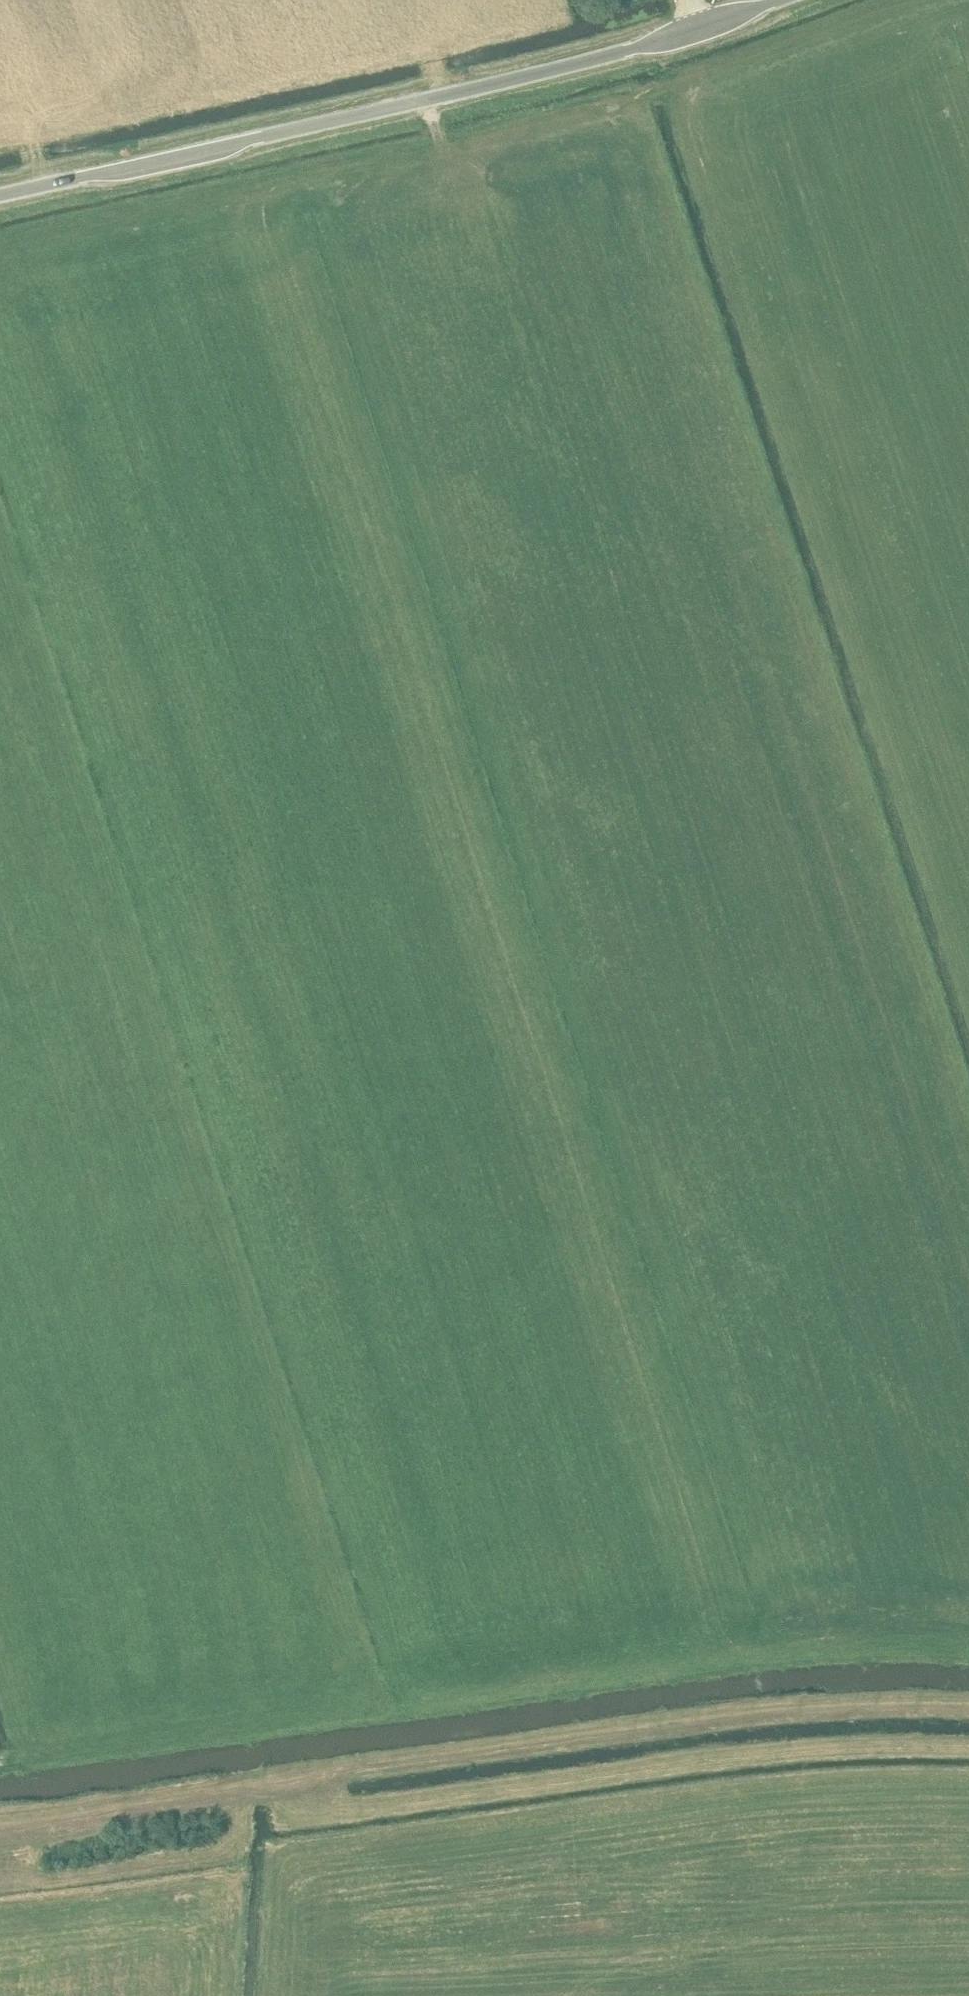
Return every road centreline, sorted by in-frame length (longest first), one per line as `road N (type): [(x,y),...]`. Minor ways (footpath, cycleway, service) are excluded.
road 1 (unclassified): [(0,199),(533,78),(790,0)]

